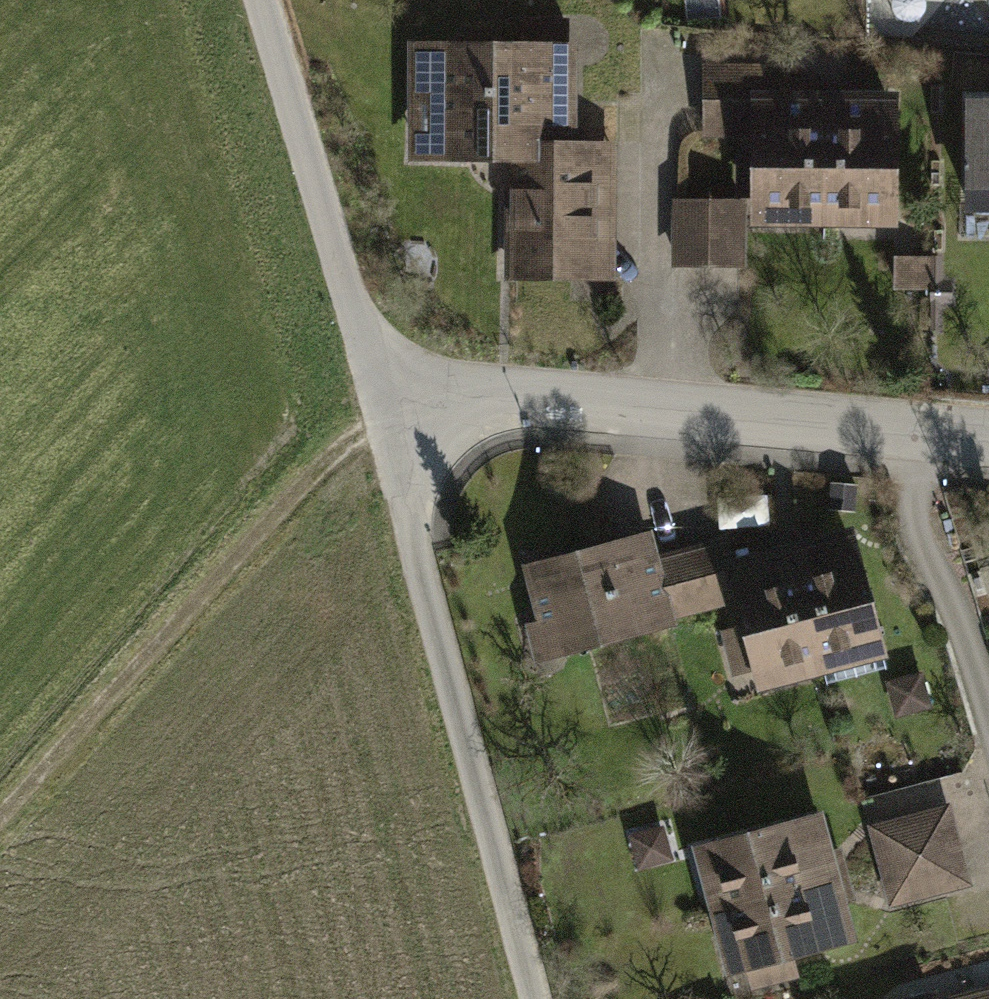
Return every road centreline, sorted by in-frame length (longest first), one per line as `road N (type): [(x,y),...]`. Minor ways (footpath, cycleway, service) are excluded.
road 1 (residential): [(537,998),(385,420),(548,402),(914,437)]
road 2 (track): [(0,799),(303,487),(385,420)]
road 3 (track): [(263,0),(385,420)]
road 4 (residential): [(988,721),(914,437)]

